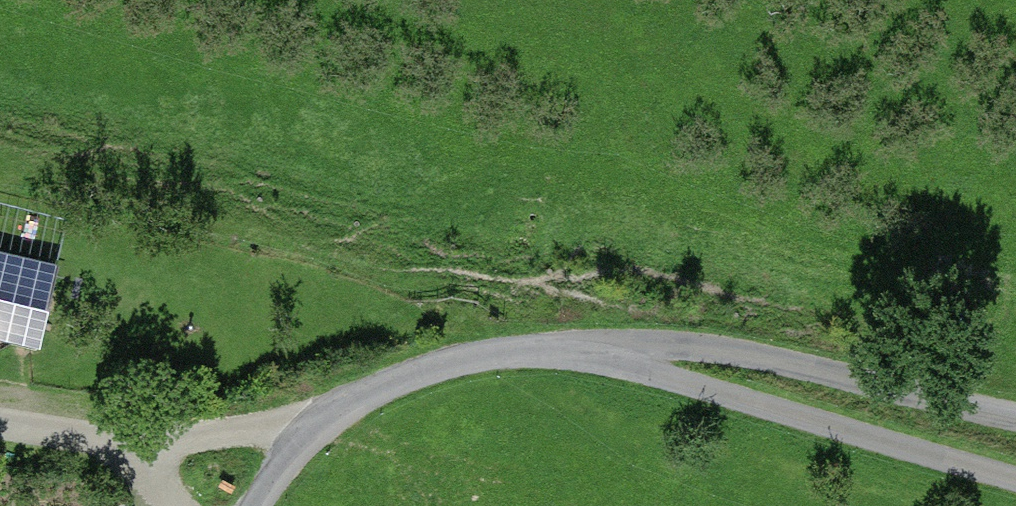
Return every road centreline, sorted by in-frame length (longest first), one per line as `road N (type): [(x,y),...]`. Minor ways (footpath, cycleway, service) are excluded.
road 1 (residential): [(579,353),(1015,478)]
road 2 (residential): [(1015,418),(712,348),(579,353)]
road 3 (residential): [(579,353),(442,363),(344,409),(255,505)]
road 4 (track): [(344,409),(138,443),(0,422)]

